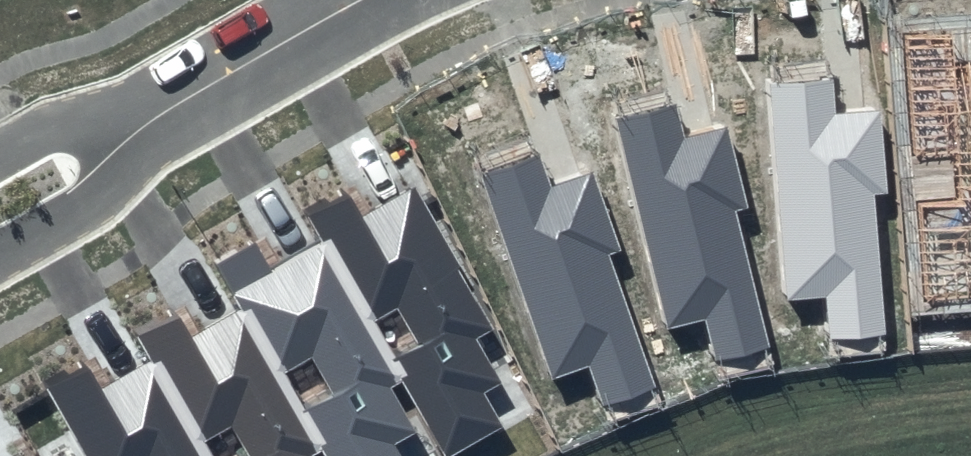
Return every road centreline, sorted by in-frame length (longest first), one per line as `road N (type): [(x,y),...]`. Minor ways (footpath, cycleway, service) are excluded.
road 1 (residential): [(182,100),(102,199),(0,257)]
road 2 (residential): [(182,100),(359,0)]
road 3 (residential): [(0,162),(97,116),(182,100)]

